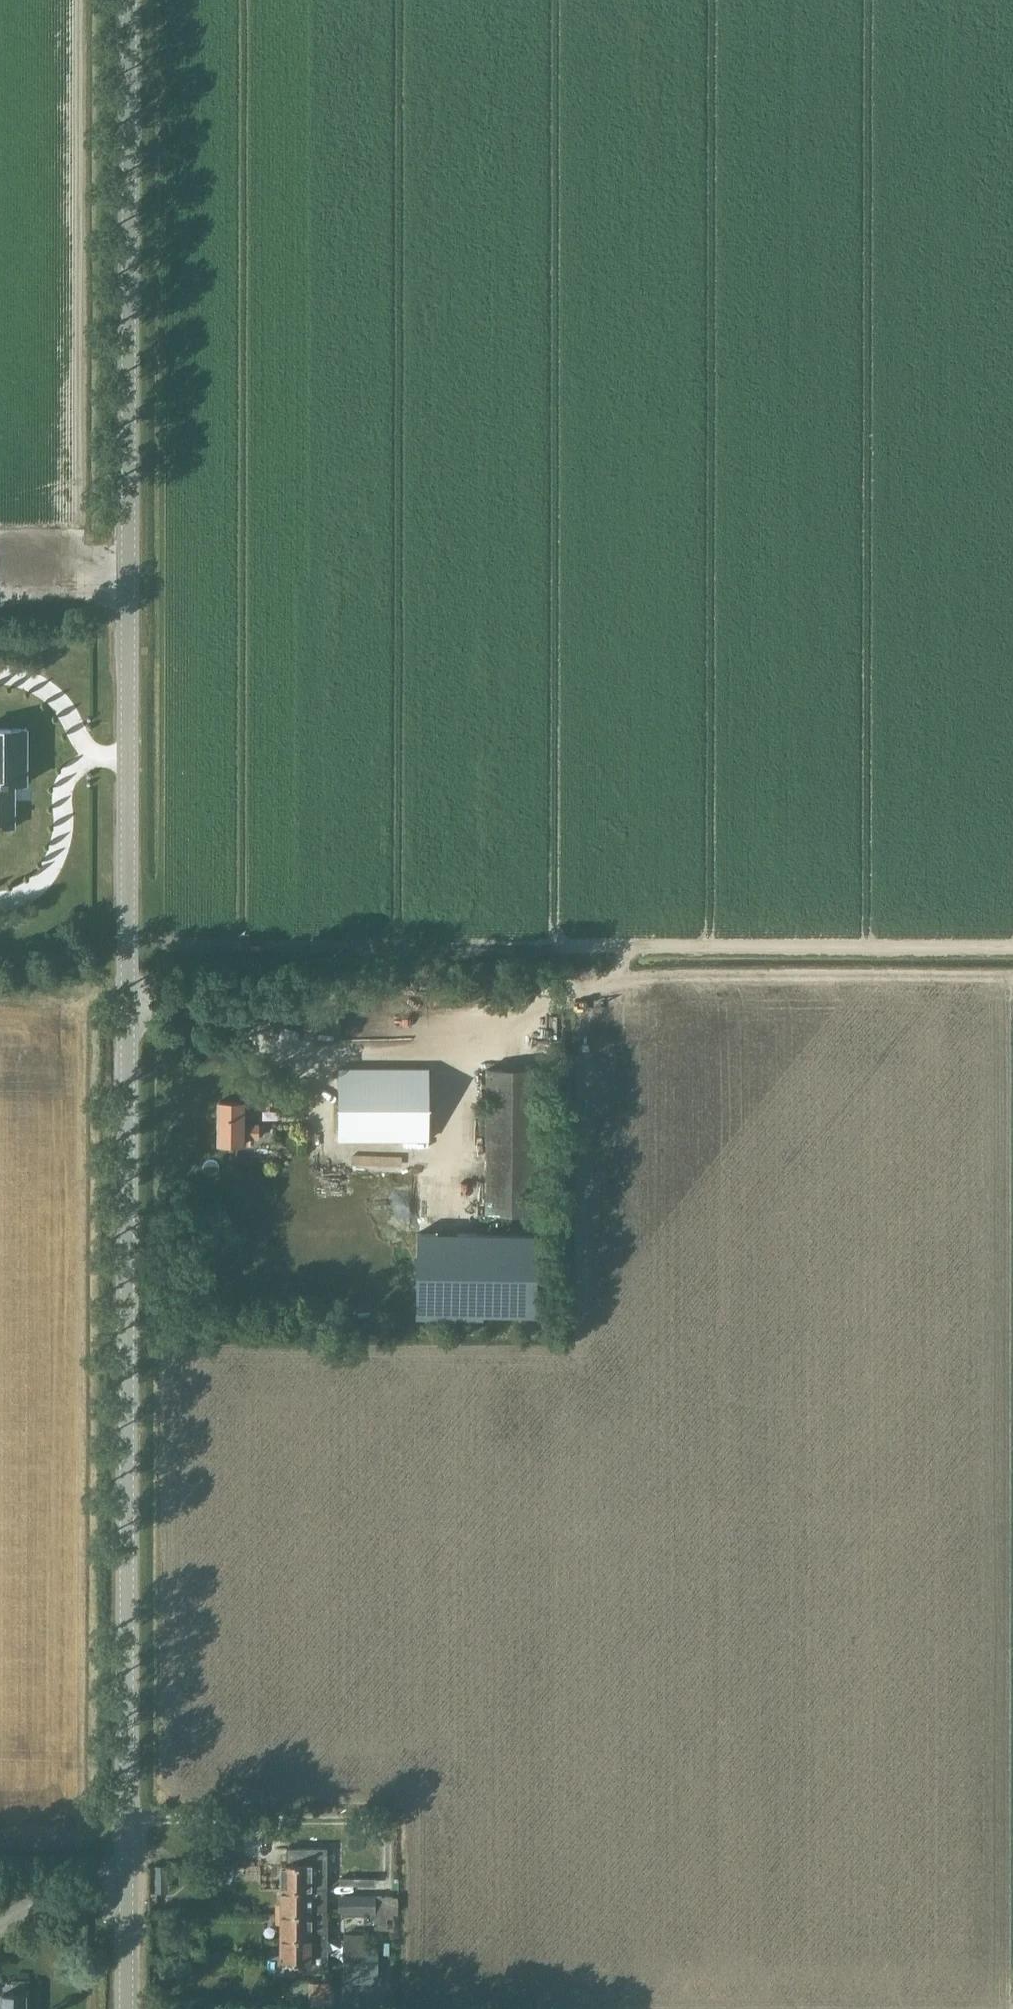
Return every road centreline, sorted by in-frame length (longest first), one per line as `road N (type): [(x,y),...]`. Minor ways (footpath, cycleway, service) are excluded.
road 1 (unclassified): [(126,2008),(130,0)]

